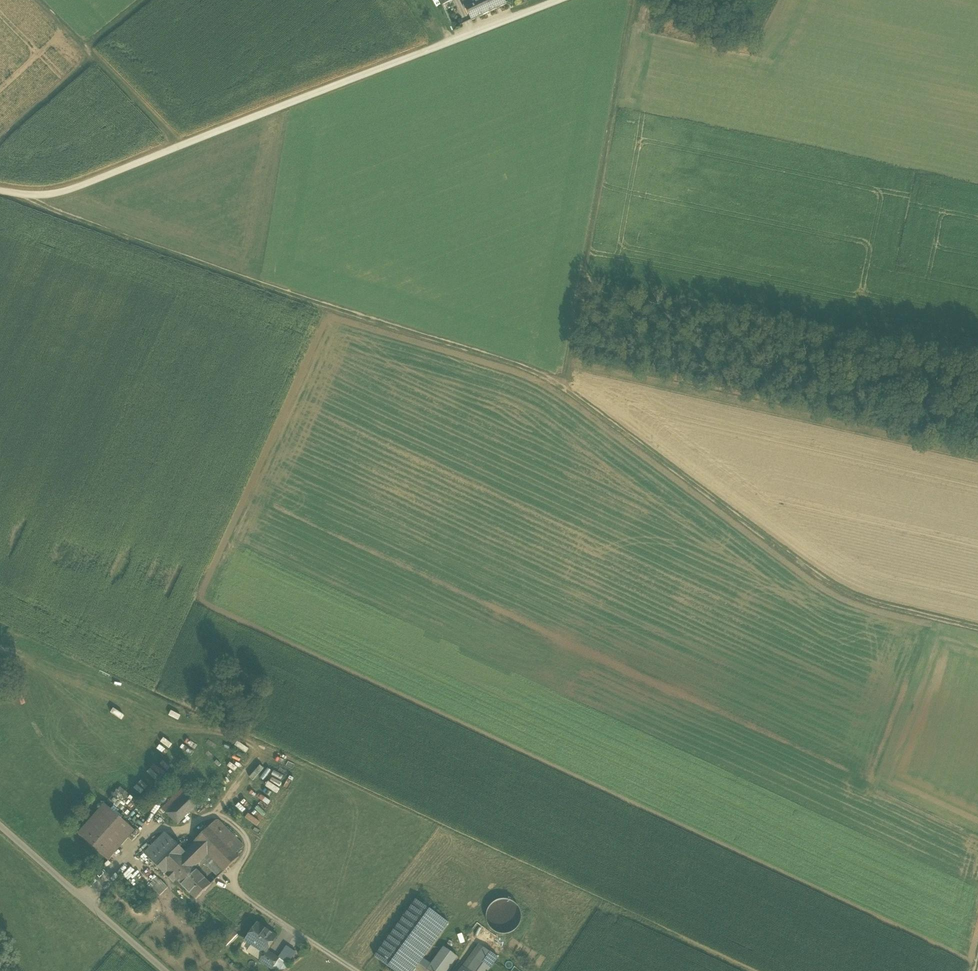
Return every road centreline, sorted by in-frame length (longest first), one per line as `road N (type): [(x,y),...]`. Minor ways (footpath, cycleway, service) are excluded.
road 1 (track): [(0,188),(25,198),(552,0)]
road 2 (track): [(25,198),(568,384)]
road 3 (track): [(568,384),(840,593),(977,629)]
road 4 (track): [(628,0),(568,384)]
road 5 (unclassified): [(165,970),(0,825)]
road 6 (track): [(0,137),(93,65),(95,33),(140,0)]
road 7 (track): [(188,136),(40,0)]
road 8 (track): [(127,855),(154,827),(183,829),(218,816),(248,842),(230,882)]

